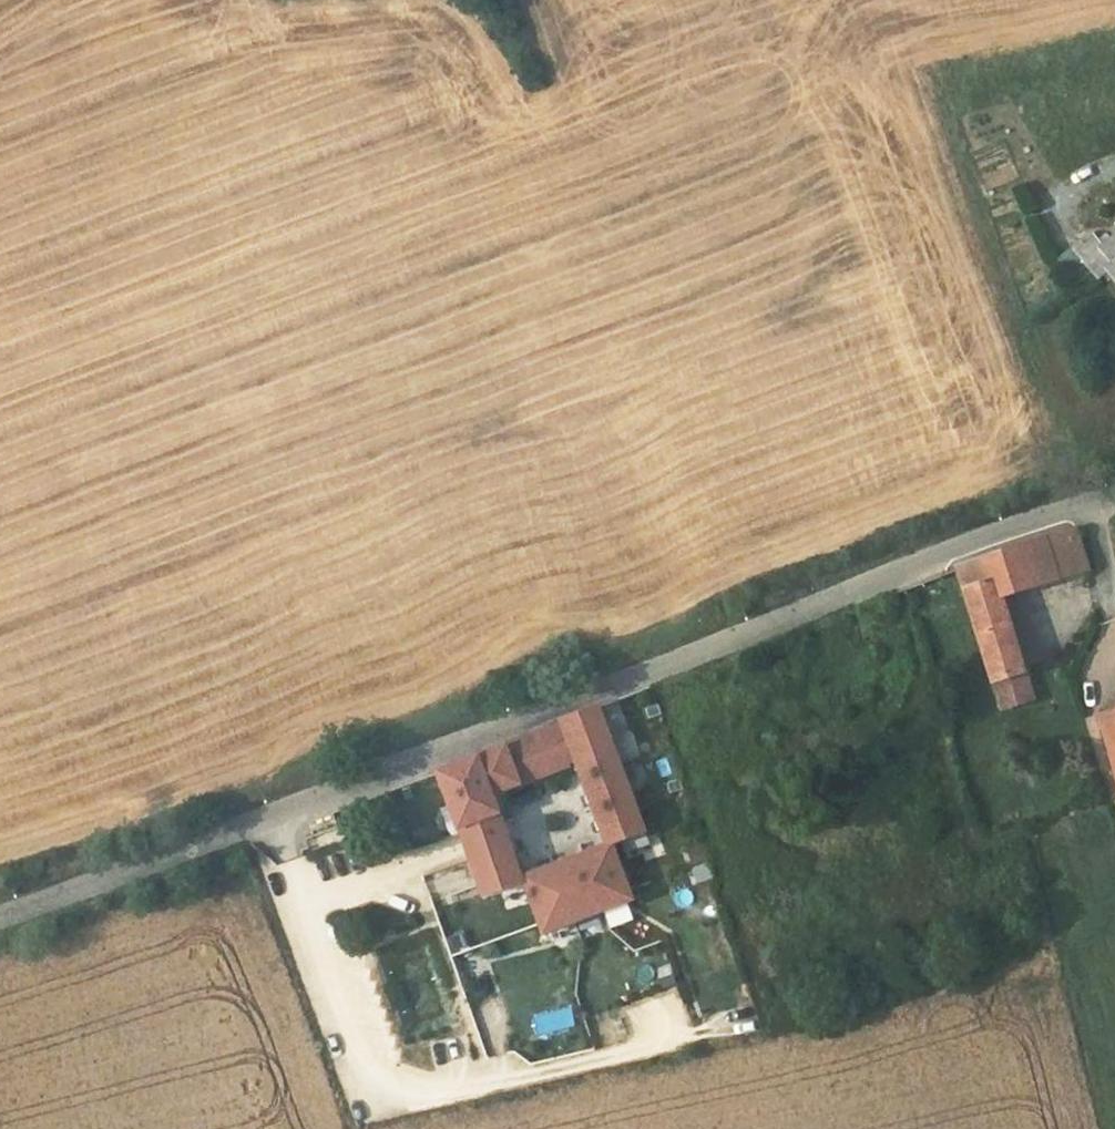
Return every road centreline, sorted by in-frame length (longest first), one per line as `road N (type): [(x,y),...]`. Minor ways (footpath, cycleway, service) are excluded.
road 1 (unclassified): [(0,918),(1114,499)]

